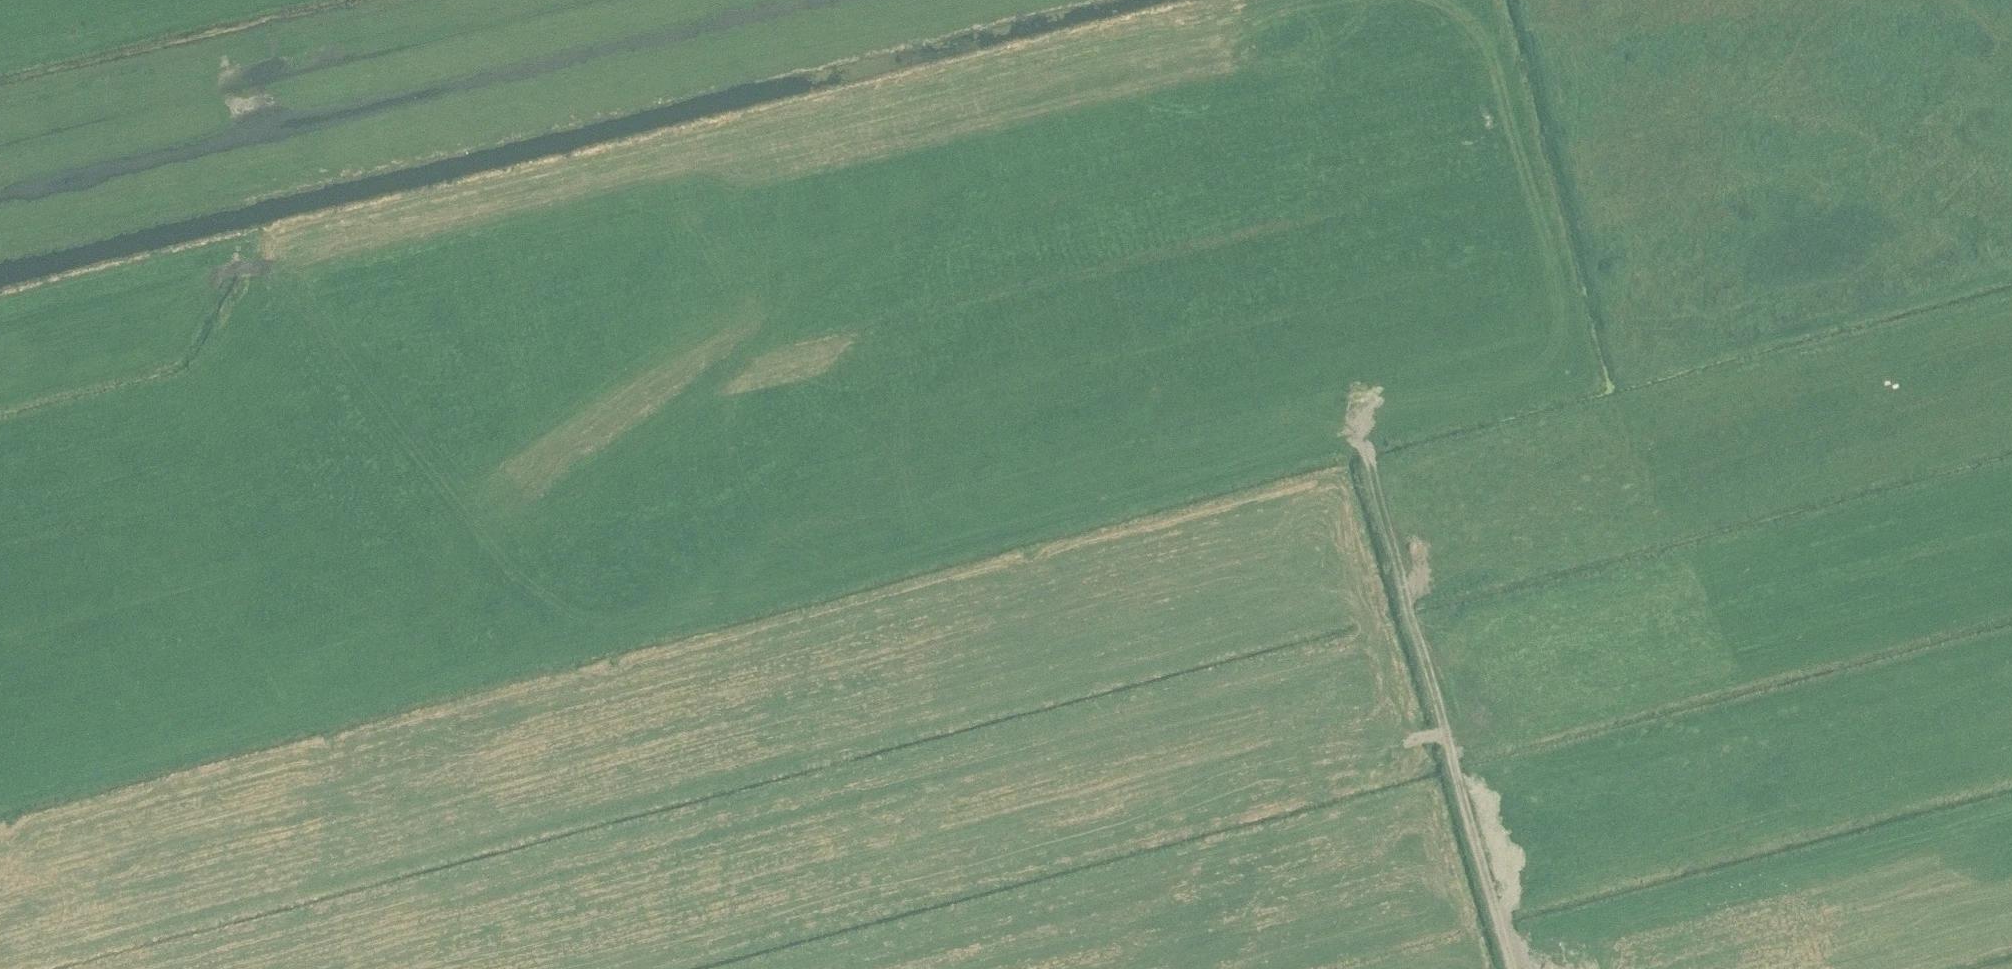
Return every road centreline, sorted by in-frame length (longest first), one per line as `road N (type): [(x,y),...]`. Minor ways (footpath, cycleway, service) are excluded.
road 1 (track): [(1512,968),(1403,597)]

